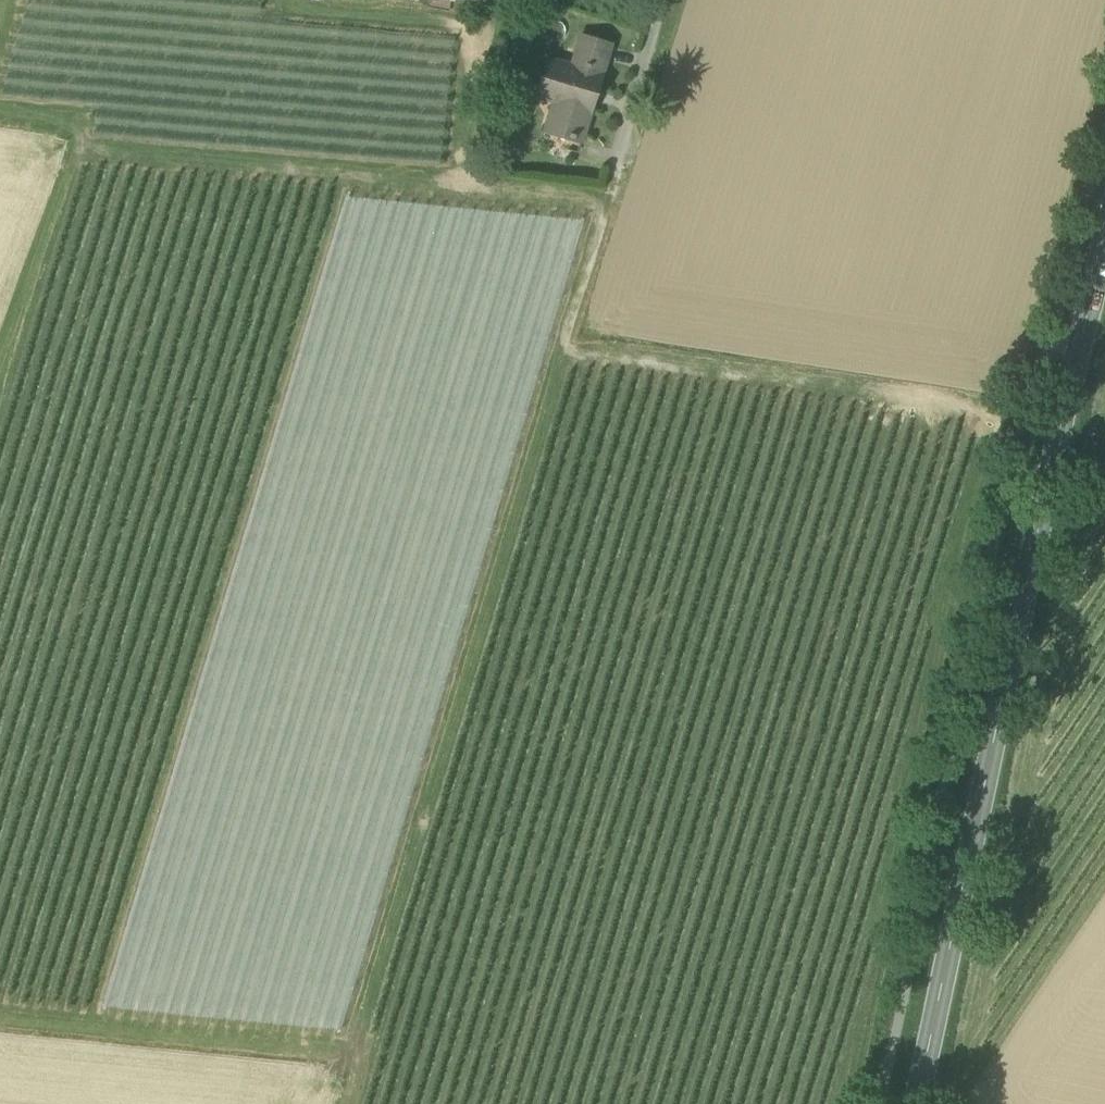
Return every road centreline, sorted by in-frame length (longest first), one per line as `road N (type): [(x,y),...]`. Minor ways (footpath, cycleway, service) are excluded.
road 1 (secondary): [(915,1103),(1104,250)]

